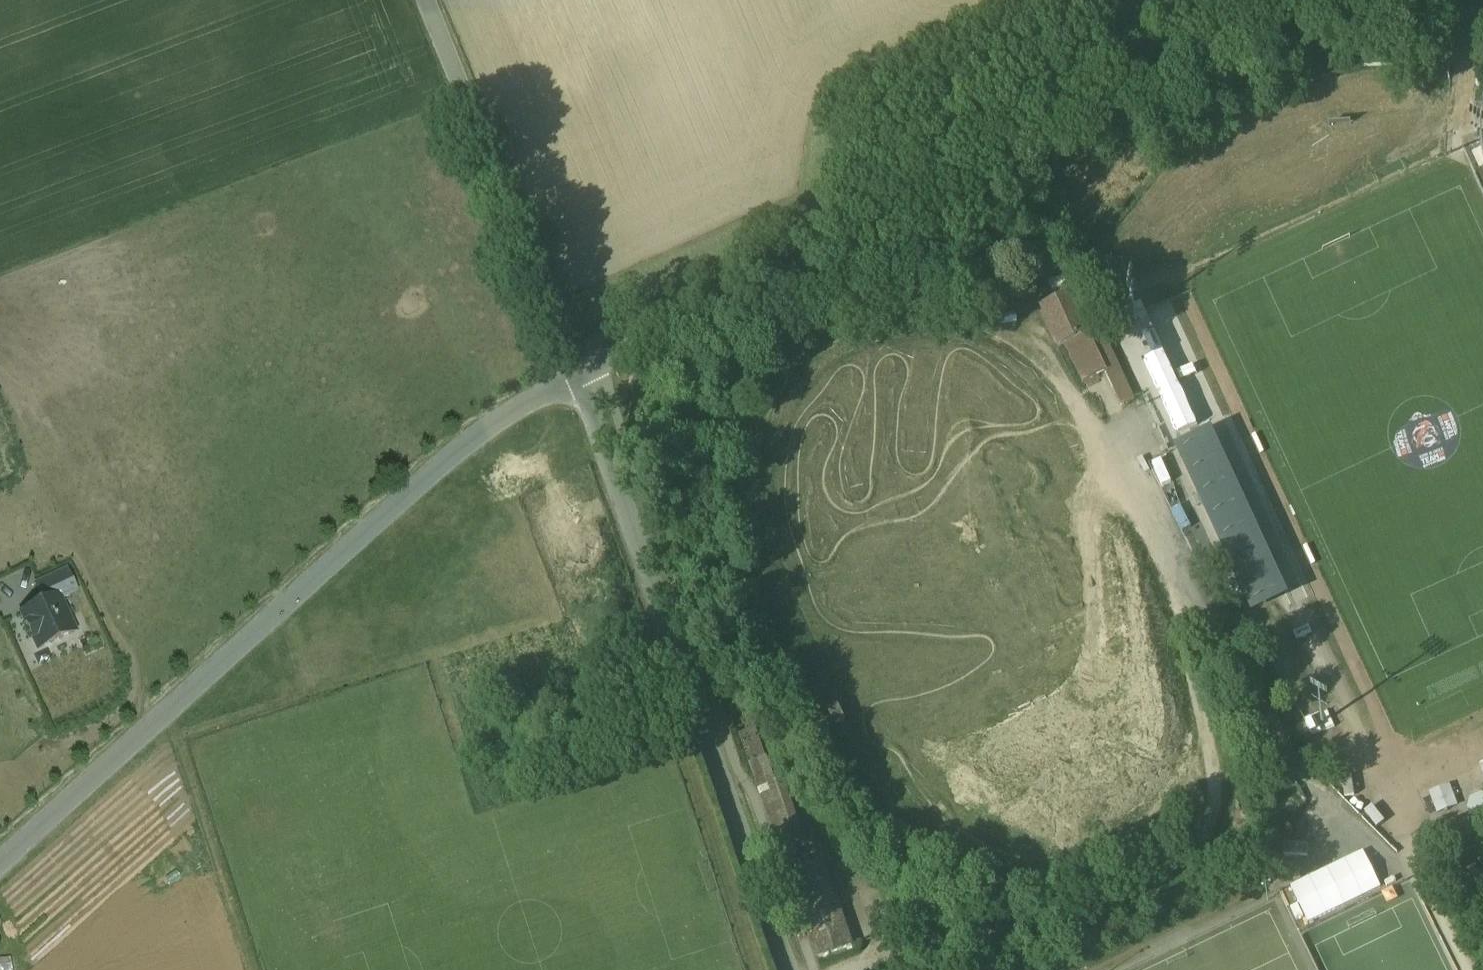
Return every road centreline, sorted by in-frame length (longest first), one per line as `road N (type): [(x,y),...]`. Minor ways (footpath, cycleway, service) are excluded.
road 1 (unclassified): [(579,375),(1382,0)]
road 2 (unclassified): [(579,375),(448,459),(0,865)]
road 3 (unclassified): [(788,969),(724,769),(579,375)]
road 4 (unclassified): [(579,375),(421,0)]

